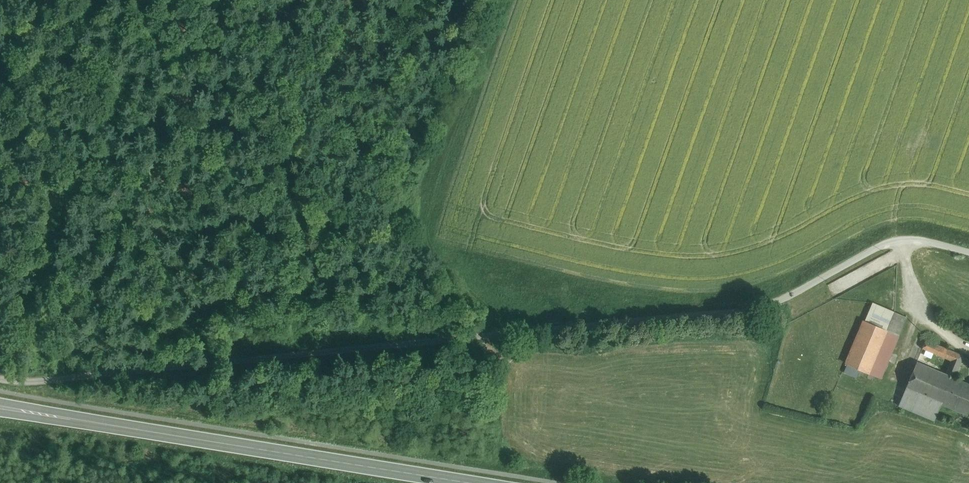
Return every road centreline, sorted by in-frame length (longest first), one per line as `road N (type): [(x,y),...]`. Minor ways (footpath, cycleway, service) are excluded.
road 1 (unclassified): [(968,252),(890,242),(762,310),(0,378)]
road 2 (secondary): [(470,482),(0,407)]

